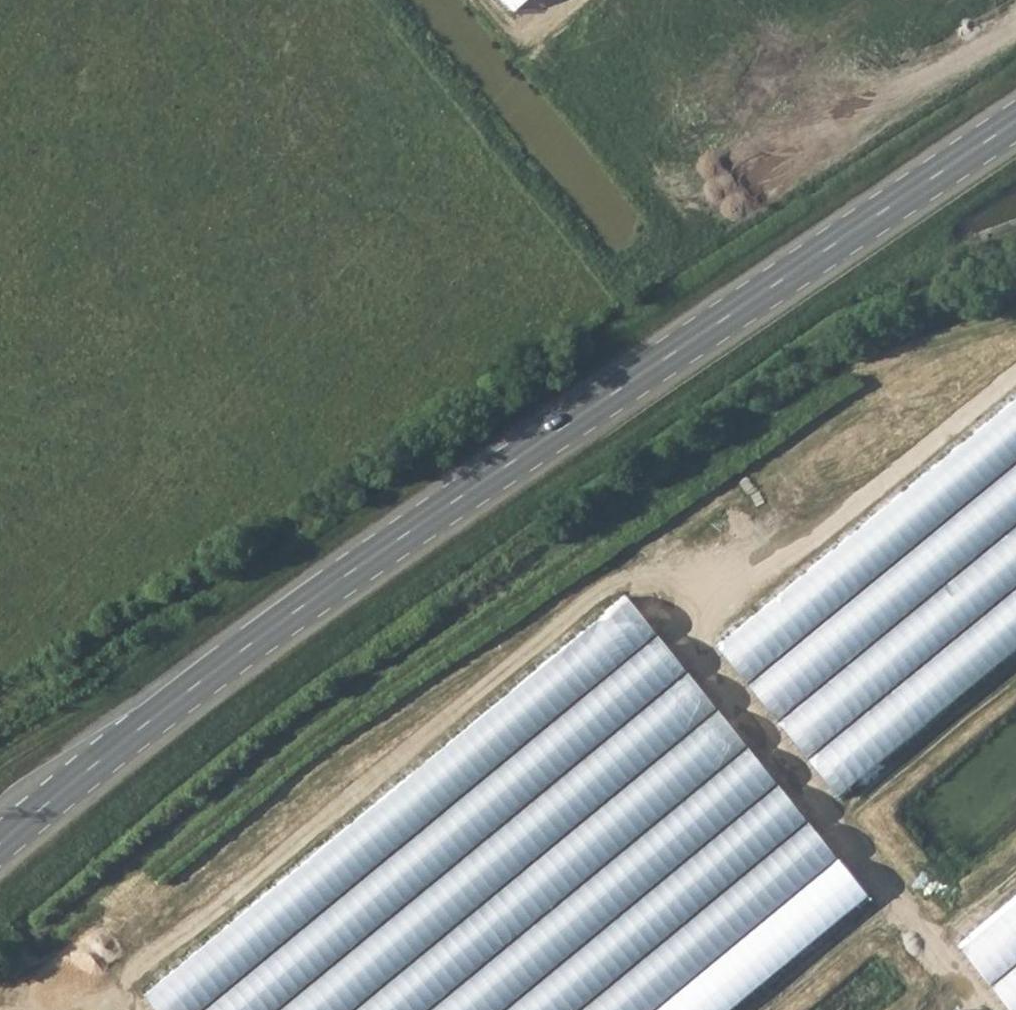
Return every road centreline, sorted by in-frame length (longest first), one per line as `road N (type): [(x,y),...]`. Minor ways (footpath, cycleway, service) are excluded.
road 1 (secondary): [(0,849),(307,607),(1015,124)]

